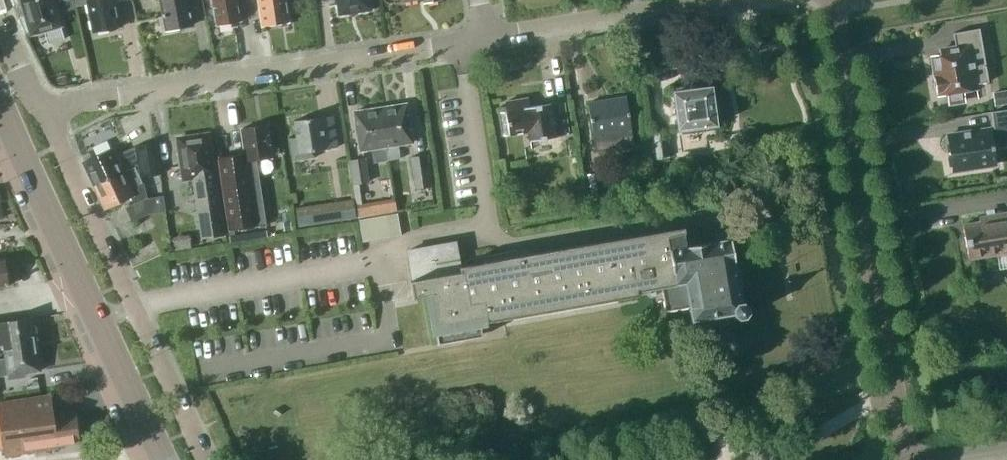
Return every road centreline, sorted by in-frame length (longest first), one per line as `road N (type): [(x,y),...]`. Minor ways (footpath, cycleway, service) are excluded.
road 1 (residential): [(909,459),(859,192),(835,0)]
road 2 (residential): [(40,102),(487,35)]
road 3 (residential): [(203,459),(40,102)]
road 4 (primary): [(161,459),(0,104)]
road 5 (residential): [(487,35),(737,0)]

